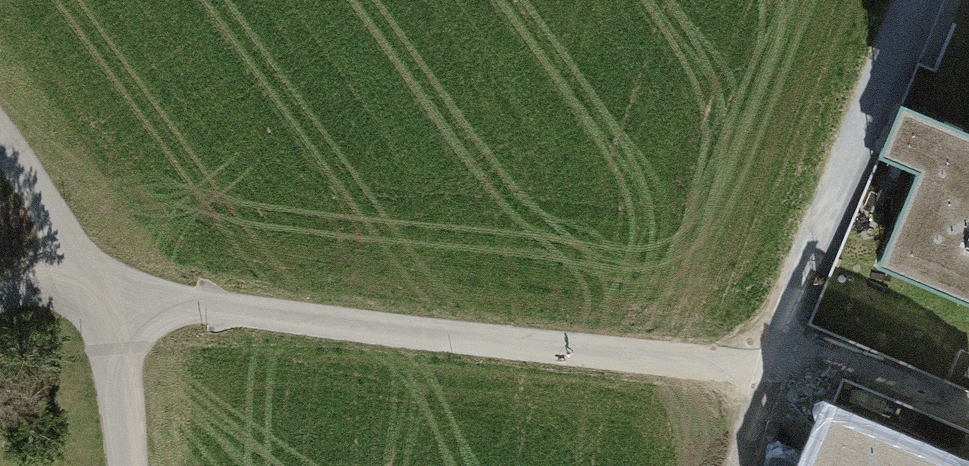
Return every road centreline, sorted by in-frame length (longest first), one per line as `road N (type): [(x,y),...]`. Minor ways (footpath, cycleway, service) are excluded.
road 1 (track): [(792,383),(88,288),(0,302)]
road 2 (track): [(0,134),(45,195),(109,333),(129,465)]
road 3 (track): [(968,412),(830,357),(792,383)]

